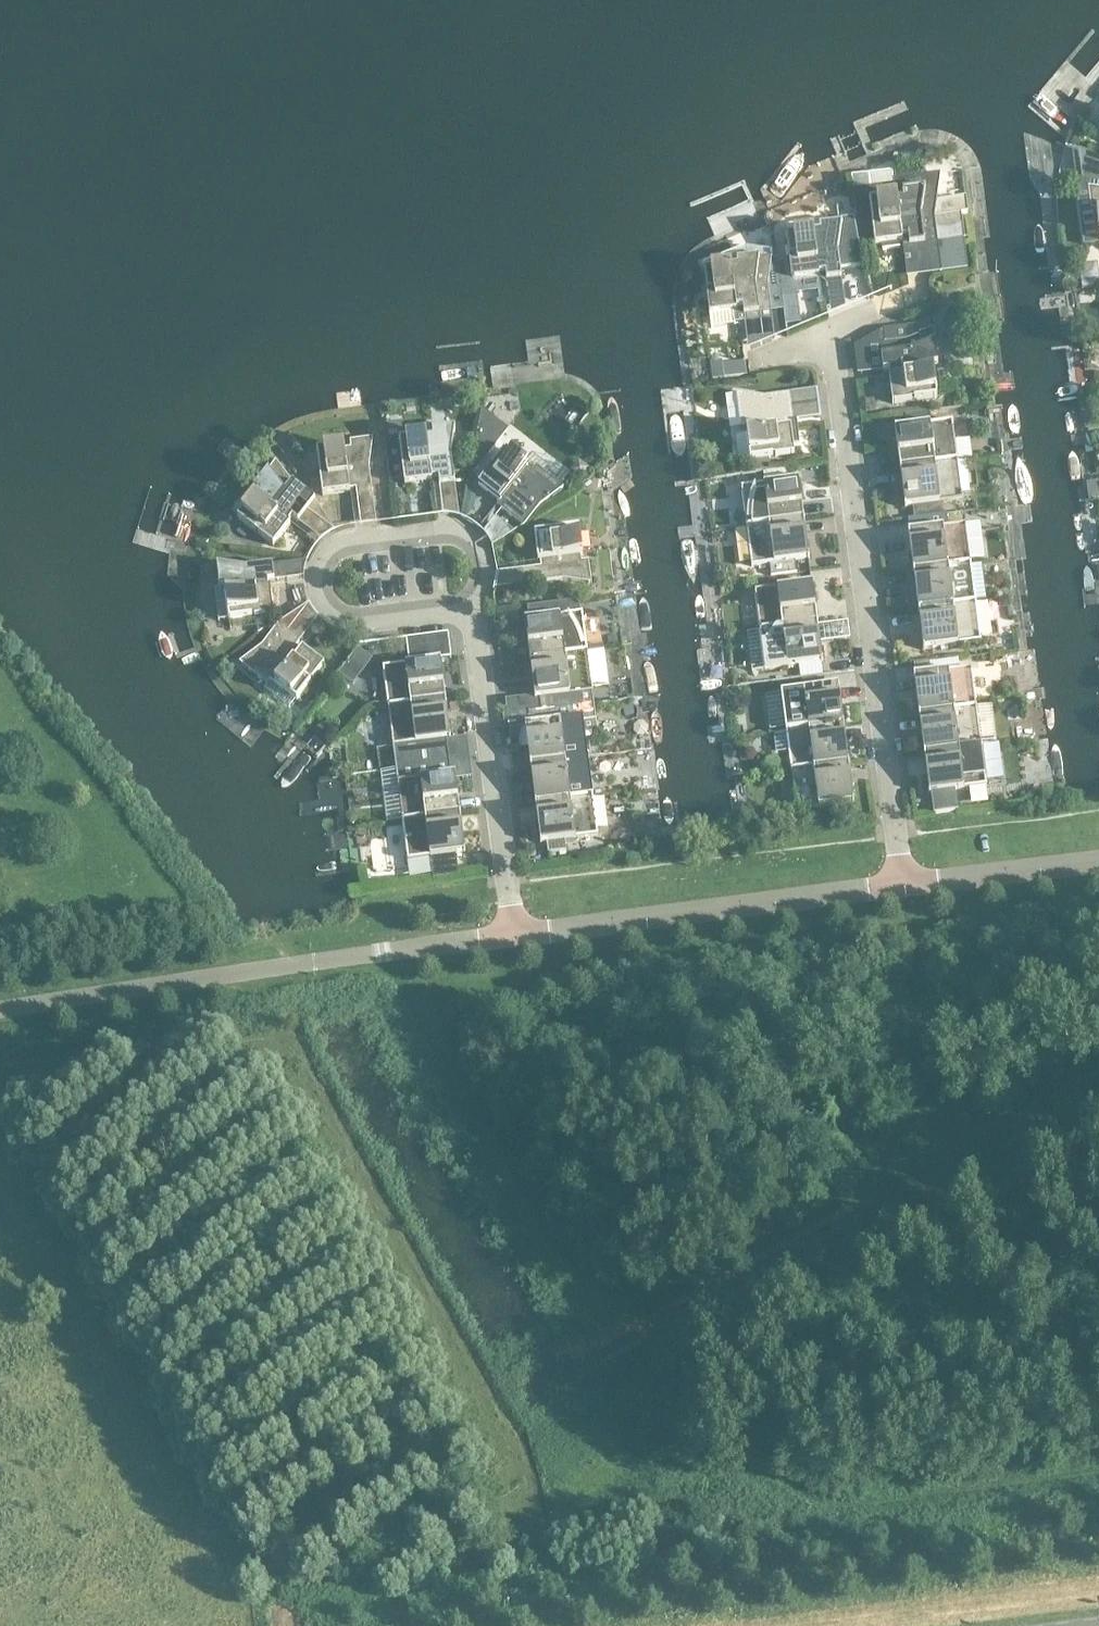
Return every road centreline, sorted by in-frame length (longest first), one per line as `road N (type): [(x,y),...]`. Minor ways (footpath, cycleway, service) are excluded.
road 1 (residential): [(829,329),(896,889)]
road 2 (residential): [(0,1011),(509,940)]
road 3 (residential): [(473,622),(485,570),(465,532),(350,540),(331,547),(313,579),(320,611),(338,623),(448,617)]
road 4 (residential): [(509,940),(896,889)]
road 5 (residential): [(509,940),(473,622)]
road 6 (residential): [(896,889),(1098,863)]

